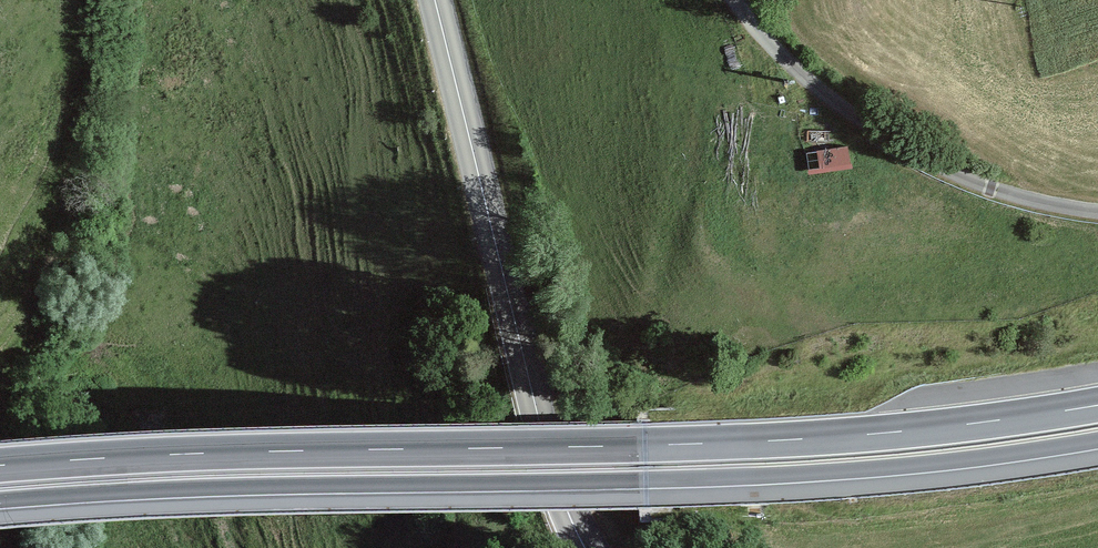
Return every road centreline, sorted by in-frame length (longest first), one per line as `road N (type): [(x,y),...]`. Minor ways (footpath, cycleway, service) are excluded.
road 1 (trunk): [(1097,405),(786,440),(0,465)]
road 2 (trunk): [(0,500),(786,475),(1097,441)]
road 3 (secondary): [(515,325),(435,0)]
road 4 (secondary): [(515,325),(547,453),(586,547)]

